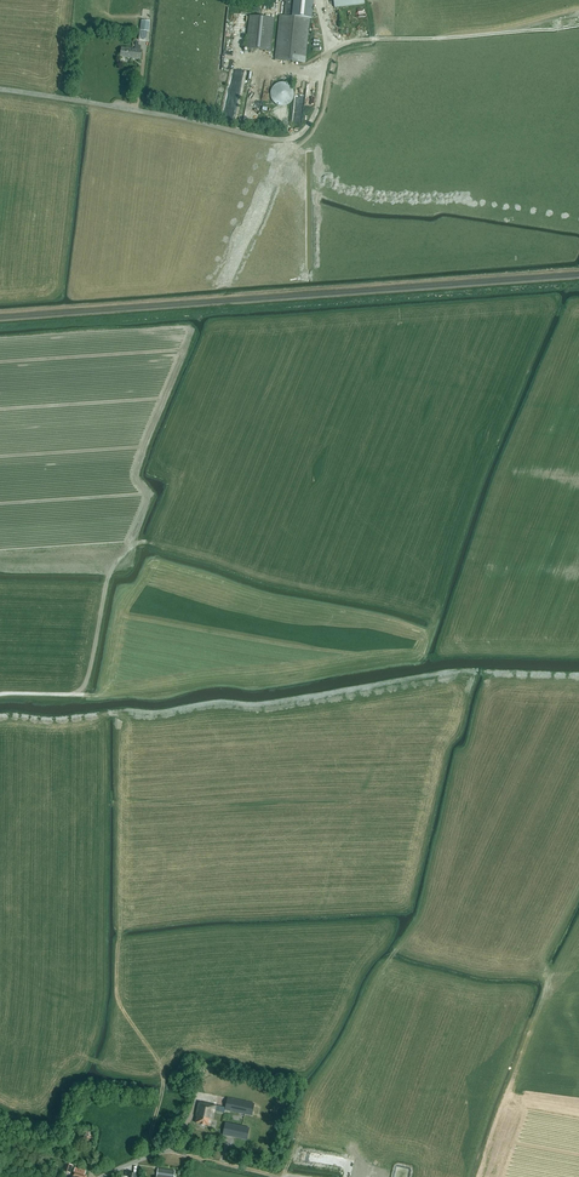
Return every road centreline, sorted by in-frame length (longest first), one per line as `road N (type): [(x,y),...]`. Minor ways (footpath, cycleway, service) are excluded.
road 1 (track): [(578,25),(372,39)]

